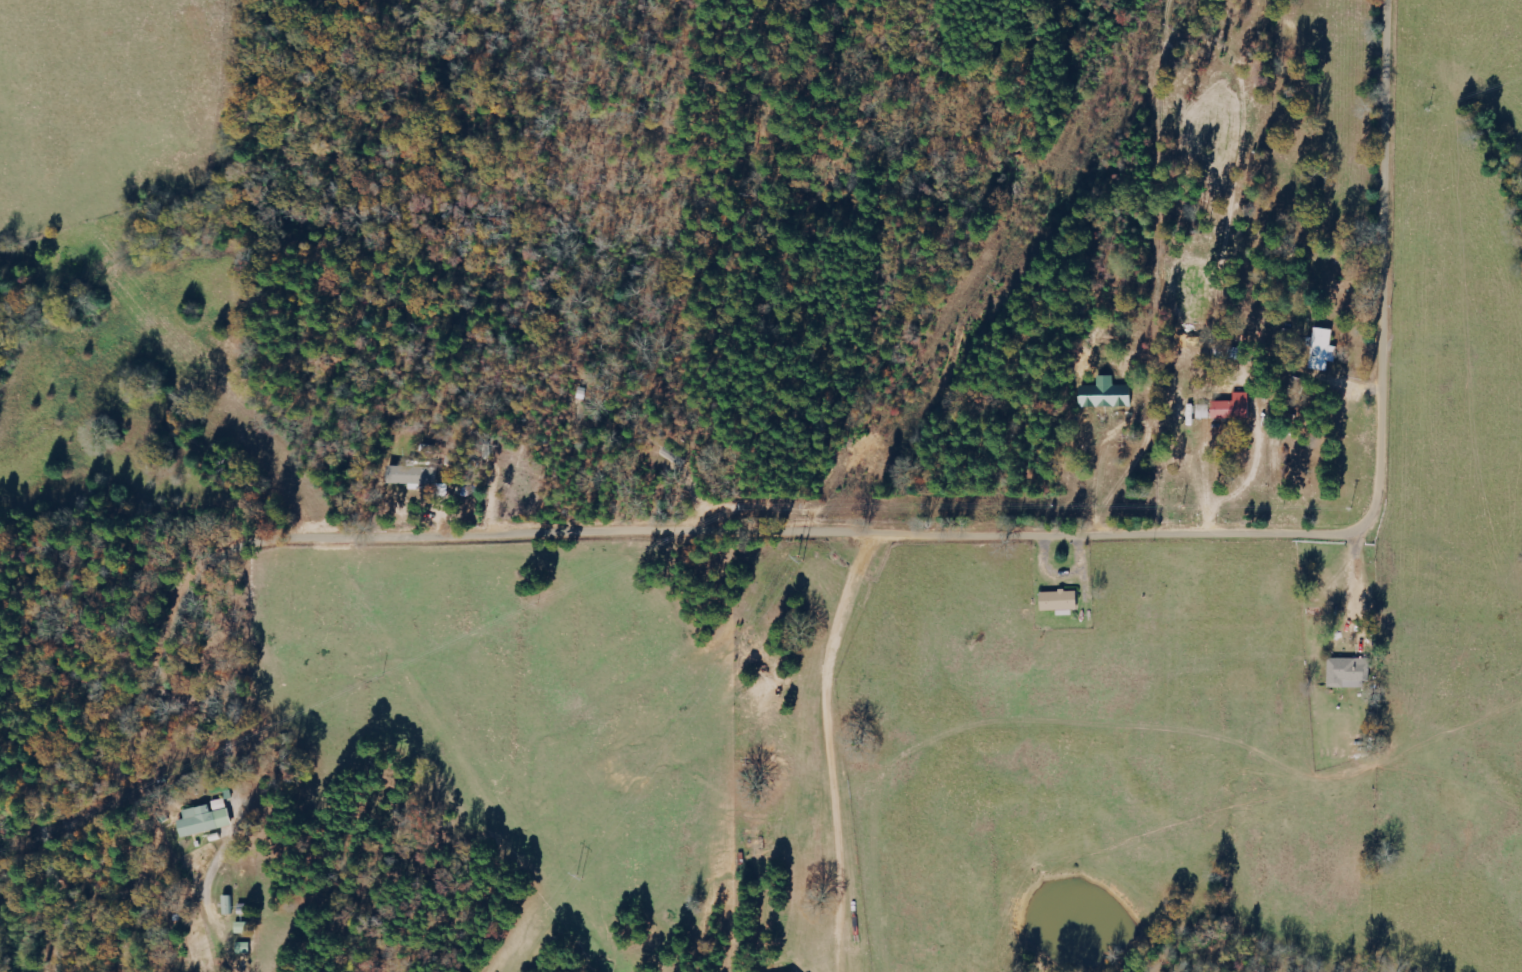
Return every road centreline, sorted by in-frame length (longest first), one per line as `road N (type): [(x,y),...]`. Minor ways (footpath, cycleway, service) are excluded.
road 1 (residential): [(57,971),(58,884),(40,811),(49,785),(156,690),(188,608),(256,551),(627,535),(1355,536),(1375,527),(1386,508),(1390,461),(1397,0)]

